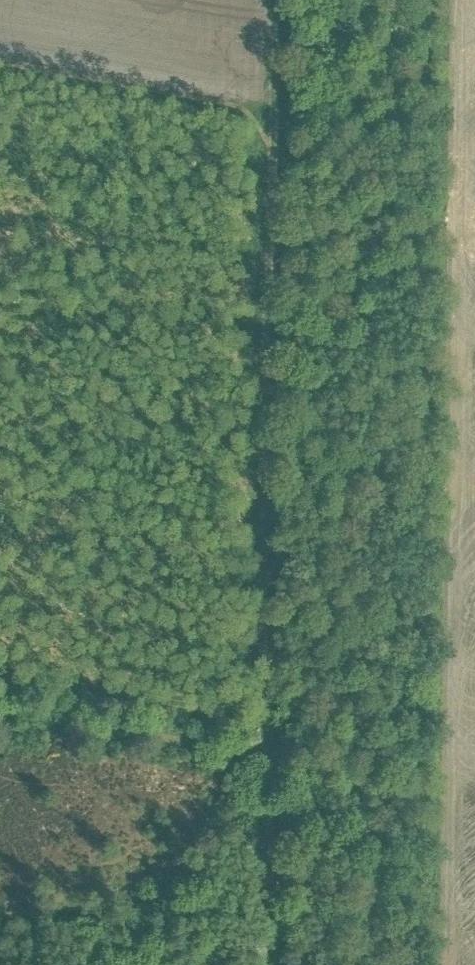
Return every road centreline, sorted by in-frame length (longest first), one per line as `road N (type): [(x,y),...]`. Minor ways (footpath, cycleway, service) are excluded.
road 1 (track): [(265,0),(263,964)]

